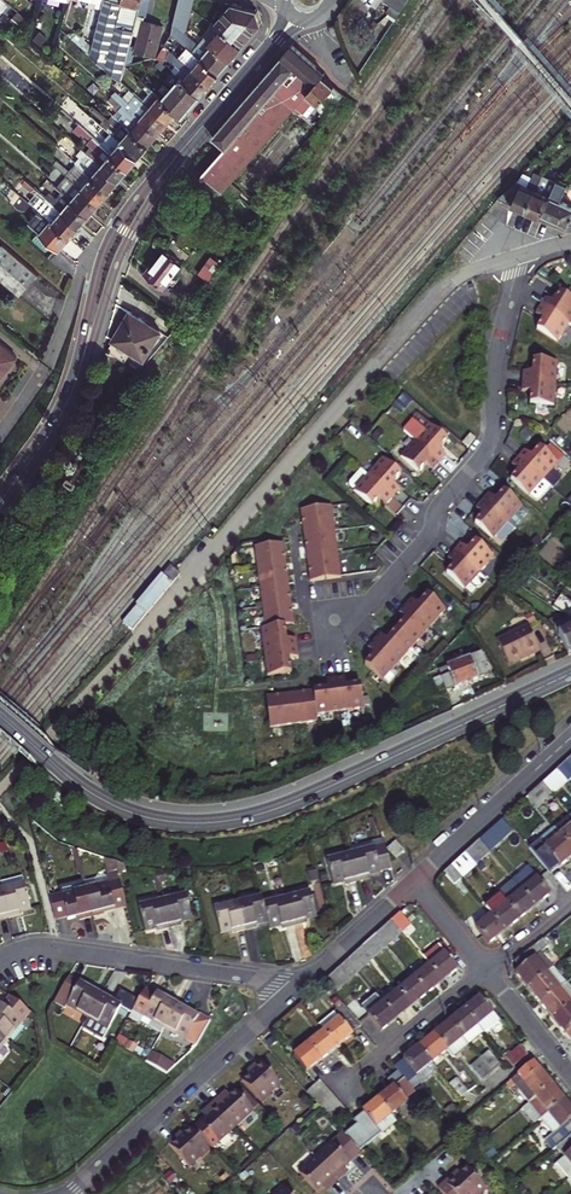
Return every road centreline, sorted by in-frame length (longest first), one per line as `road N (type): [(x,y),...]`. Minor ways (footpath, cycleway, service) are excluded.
road 1 (tertiary): [(570,674),(297,802),(216,824),(118,809),(0,722)]
road 2 (tertiary): [(0,502),(66,406),(112,253),(136,207),(294,18)]
road 3 (residential): [(369,601),(425,539),(441,502),(491,439),(494,366),(520,257)]
road 4 (residential): [(69,1193),(302,984)]
road 5 (residential): [(302,984),(58,948),(0,962)]
road 6 (residential): [(415,881),(570,739)]
road 7 (residential): [(343,1085),(486,970)]
road 8 (residential): [(302,984),(415,881)]
road 9 (residential): [(570,1075),(486,970)]

